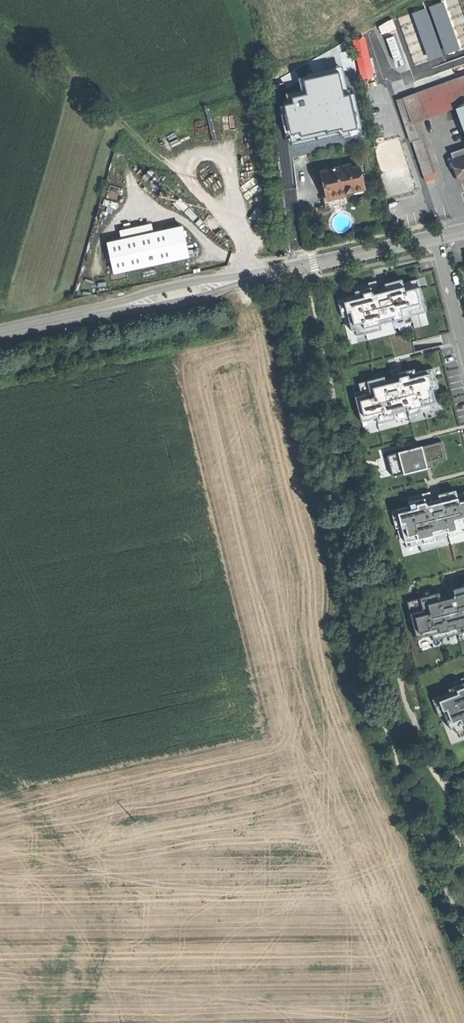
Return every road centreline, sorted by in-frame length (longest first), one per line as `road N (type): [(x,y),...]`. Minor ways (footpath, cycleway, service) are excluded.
road 1 (track): [(255,277),(240,242),(63,61),(0,24)]
road 2 (track): [(83,1022),(134,905),(0,779)]
road 3 (tertiary): [(434,238),(255,277)]
road 4 (tertiary): [(93,313),(208,298),(255,277)]
road 5 (tertiary): [(255,277),(154,291),(93,313)]

